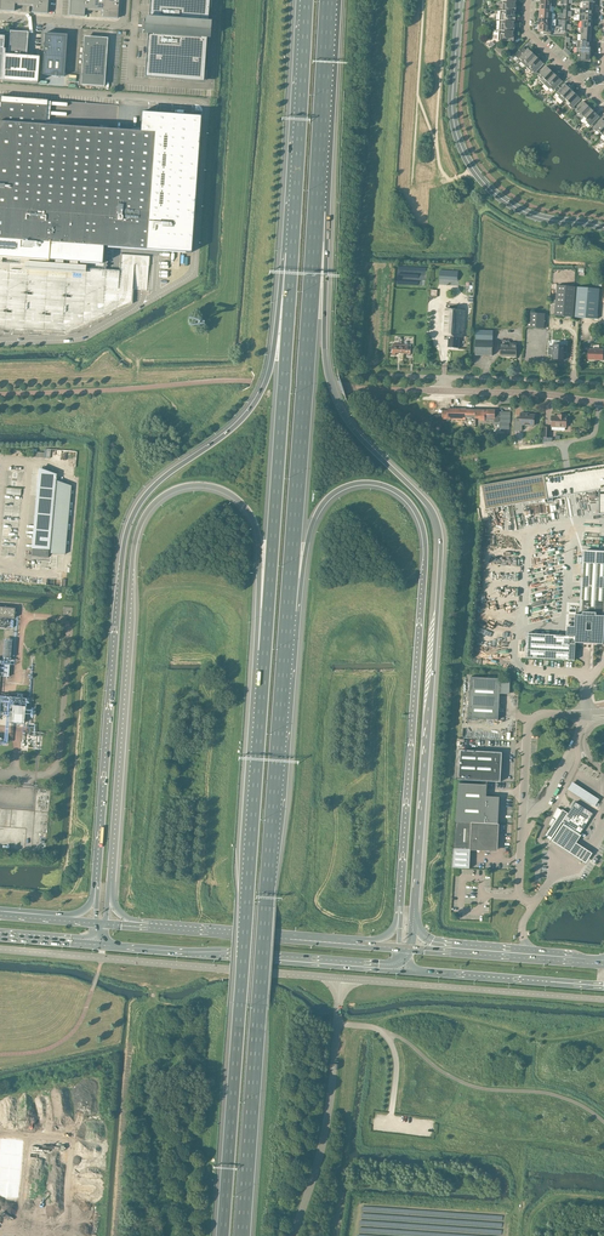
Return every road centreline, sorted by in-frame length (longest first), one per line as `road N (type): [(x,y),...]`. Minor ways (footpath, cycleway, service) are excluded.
road 1 (motorway): [(413,921),(440,535),(436,516),(360,438),(331,389),(316,211)]
road 2 (motorway): [(292,253),(261,391),(237,425),(147,492),(124,535),(97,900)]
road 3 (motorway): [(107,902),(134,539),(155,502),(173,490),(212,486),(242,504),(254,522),(265,650)]
road 4 (motorway): [(287,611),(326,500),(356,482),(383,484),(408,501),(426,550),(400,923)]
road 5 (motorway): [(242,1235),(287,611)]
road 6 (motorway): [(265,650),(222,1235)]
road 7 (motorway): [(287,611),(316,211)]
road 8 (motorway): [(292,253),(265,650)]
road 9 (unclassified): [(0,950),(340,979)]
road 10 (secondary): [(603,228),(517,208),(473,169),(452,105),(460,0)]
road 11 (unclassified): [(536,958),(522,931),(532,907),(518,896),(529,727),(548,715),(587,716)]
road 12 (secondary): [(99,945),(402,969)]
road 13 (unclassified): [(340,979),(603,999)]
road 14 (motorway): [(306,0),(292,253)]
road 15 (secondary): [(364,943),(132,924)]
road 16 (unclassified): [(293,1235),(326,1129),(337,1023)]
road 17 (motorway): [(316,211),(329,0)]
road 18 (track): [(473,169),(450,180),(440,166),(447,0)]
road 19 (secondary): [(402,969),(603,986)]
road 20 (unclassified): [(603,403),(444,391)]
road 21 (residential): [(445,377),(598,383)]
road 22 (unclassified): [(123,25),(0,17)]
road 23 (residential): [(593,95),(527,31),(529,0)]

